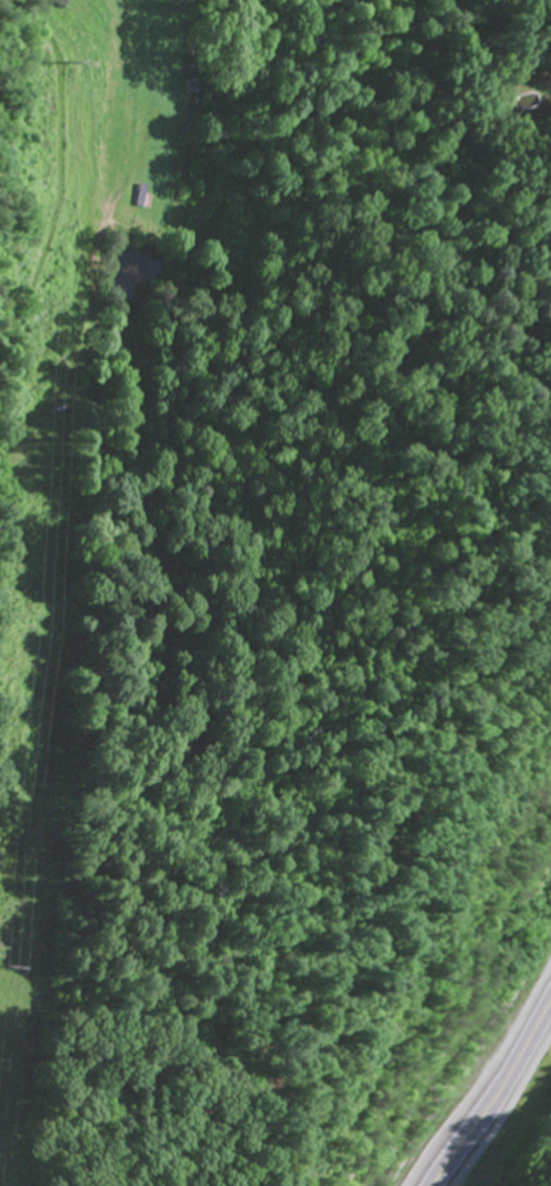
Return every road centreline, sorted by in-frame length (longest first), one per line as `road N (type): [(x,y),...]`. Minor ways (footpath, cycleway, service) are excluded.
road 1 (trunk): [(451,1185),(550,991)]

